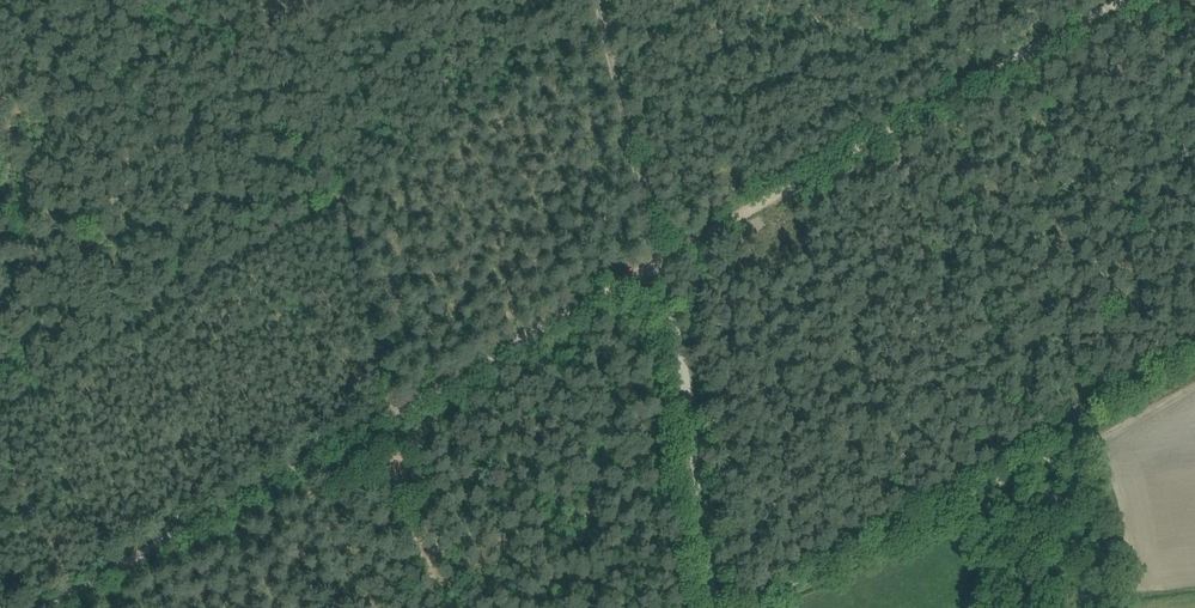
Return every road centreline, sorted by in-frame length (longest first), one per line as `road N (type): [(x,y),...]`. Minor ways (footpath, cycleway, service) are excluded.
road 1 (track): [(663,266),(52,607)]
road 2 (unclassified): [(663,266),(1123,0)]
road 3 (track): [(743,607),(1085,444),(1194,379)]
road 4 (unclassified): [(710,607),(663,266)]
road 5 (unclassified): [(663,266),(603,0)]
road 6 (track): [(1194,105),(1134,0)]

